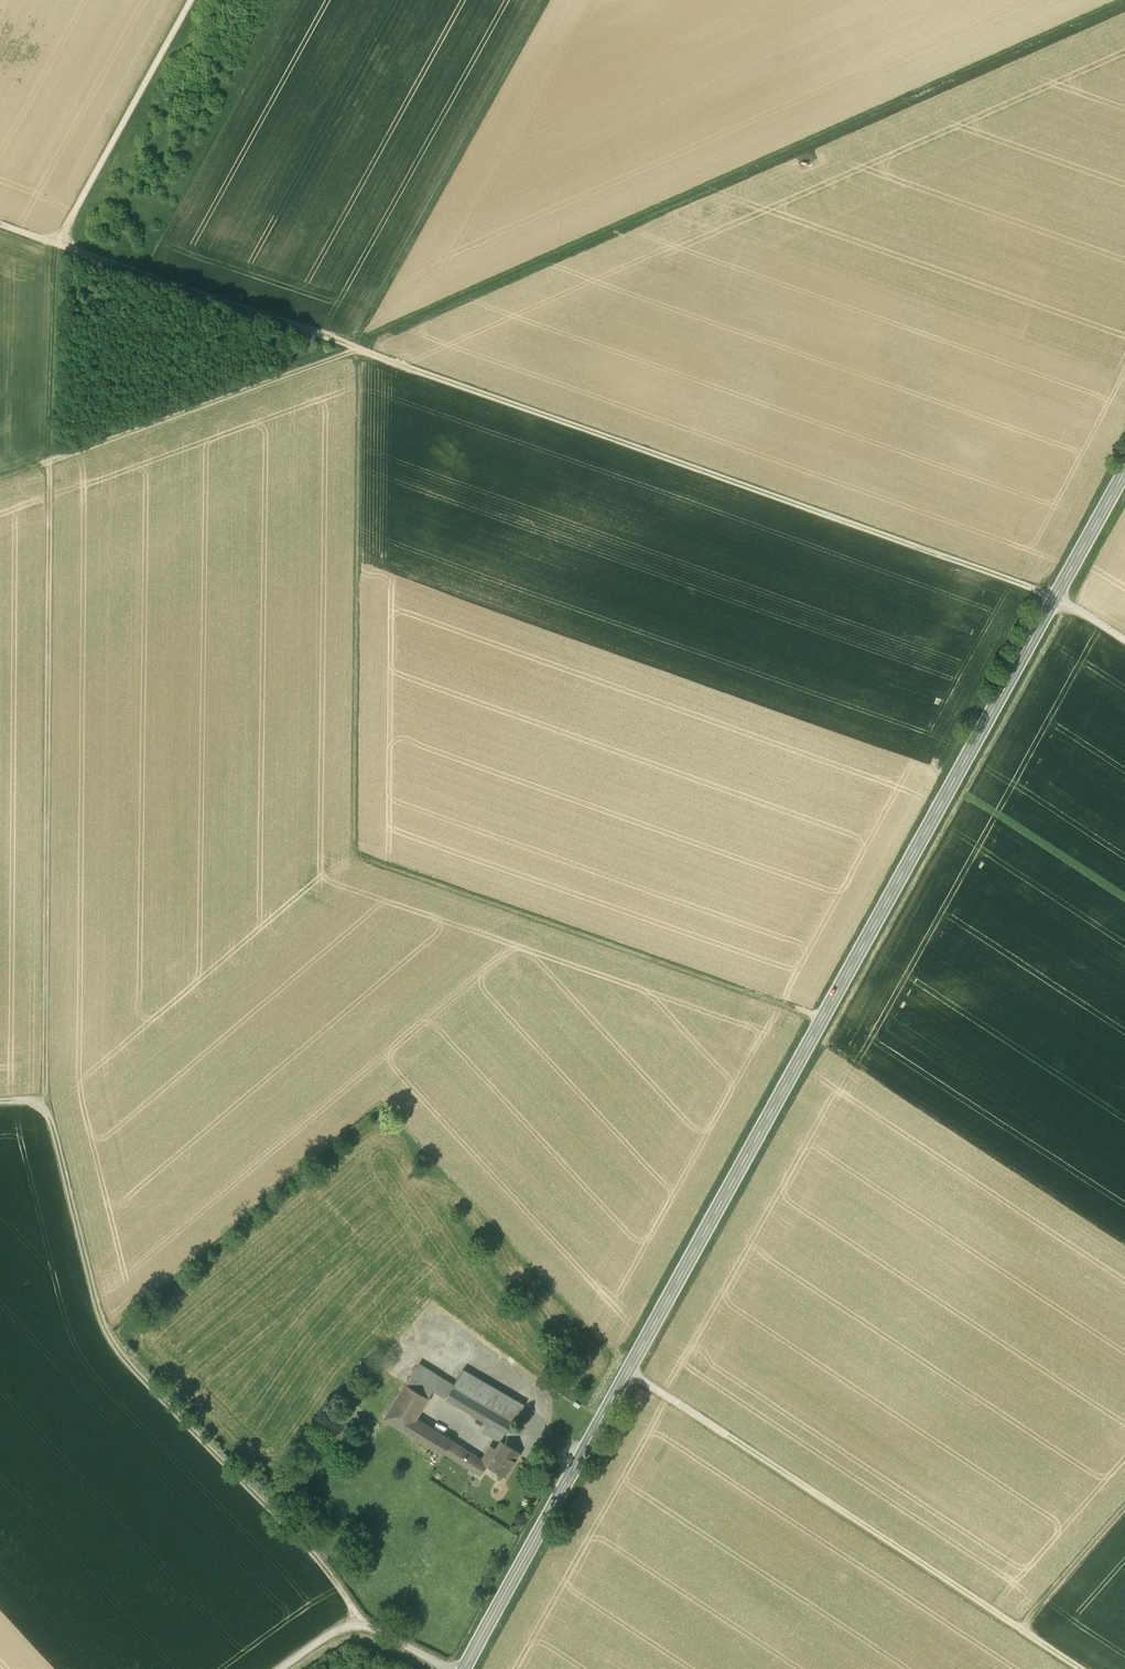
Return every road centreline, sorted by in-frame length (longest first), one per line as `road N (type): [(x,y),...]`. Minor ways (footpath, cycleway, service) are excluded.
road 1 (track): [(824,1017),(355,853),(361,350),(1124,9)]
road 2 (track): [(356,1620),(317,1557),(105,1330),(47,1103),(55,249),(191,0)]
road 3 (secondary): [(463,1668),(1124,471)]
road 4 (track): [(354,347),(1056,596)]
road 5 (track): [(1081,1668),(628,1371)]
road 6 (track): [(546,0),(354,347)]
road 7 (track): [(0,478),(354,347)]
road 8 (track): [(354,347),(0,223)]
road 9 (track): [(281,1668),(356,1620),(456,1668)]
road 10 (track): [(1020,1629),(1124,1512)]

